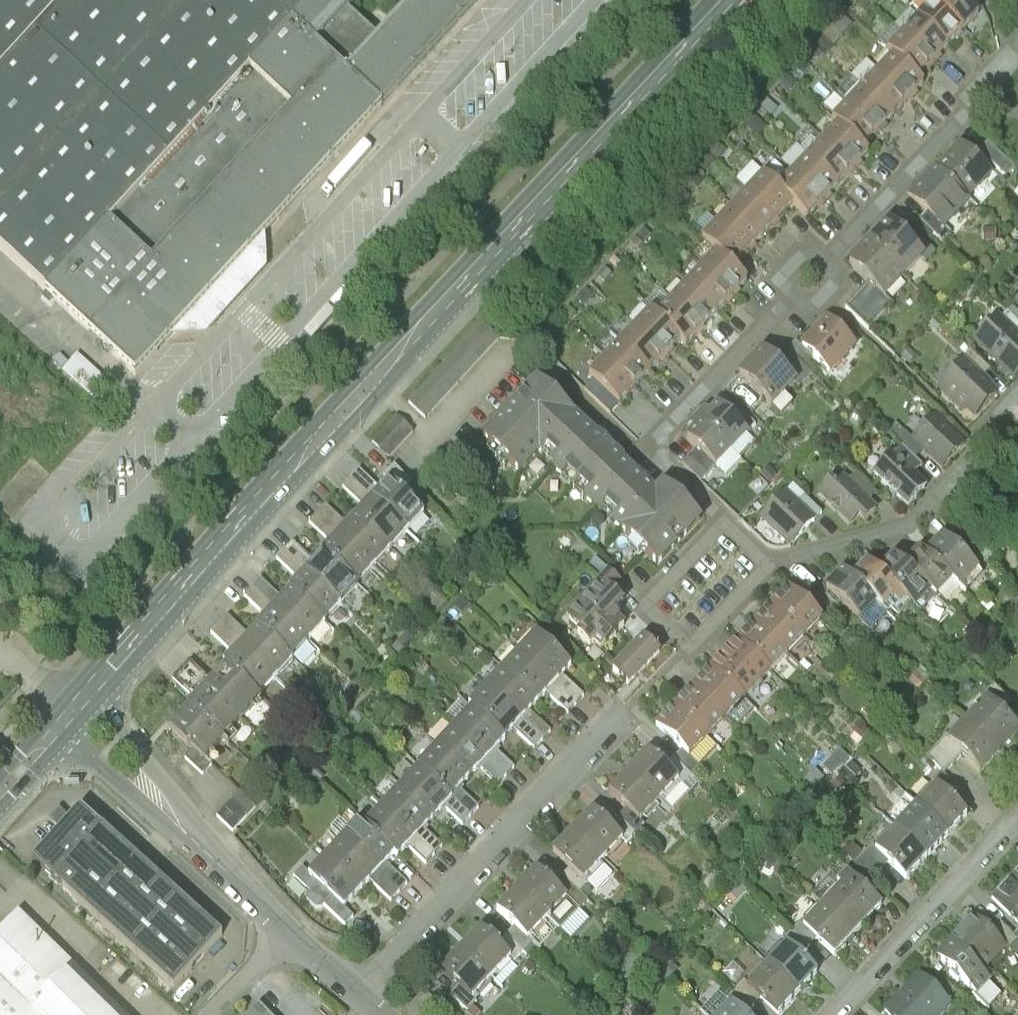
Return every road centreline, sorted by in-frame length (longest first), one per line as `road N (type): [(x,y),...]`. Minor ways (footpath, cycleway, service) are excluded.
road 1 (secondary): [(74,710),(730,0)]
road 2 (residential): [(357,989),(633,705)]
road 3 (residential): [(293,929),(74,710)]
road 4 (residential): [(776,561),(918,518),(1017,391)]
road 5 (residential): [(796,294),(663,431),(665,459),(728,516)]
road 6 (residential): [(728,516),(649,602),(694,645),(776,561)]
road 7 (residential): [(1017,53),(824,260)]
road 8 (residential): [(837,1014),(1017,825)]
road 9 (residential): [(293,929),(207,1014)]

